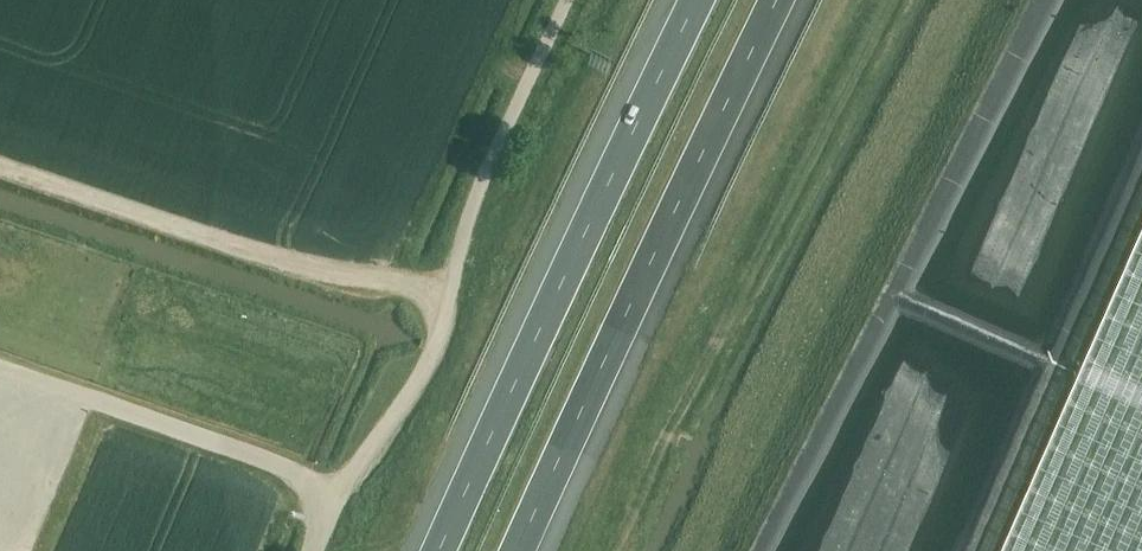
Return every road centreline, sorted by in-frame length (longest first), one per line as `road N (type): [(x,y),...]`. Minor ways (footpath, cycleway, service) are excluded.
road 1 (track): [(628,550),(682,391),(782,256),(919,0)]
road 2 (unclassified): [(313,550),(351,477),(432,362),(486,169),(566,0)]
road 3 (motorway): [(519,550),(778,0)]
road 4 (motorway): [(699,0),(443,550)]
road 5 (track): [(448,291),(359,285),(0,165)]

